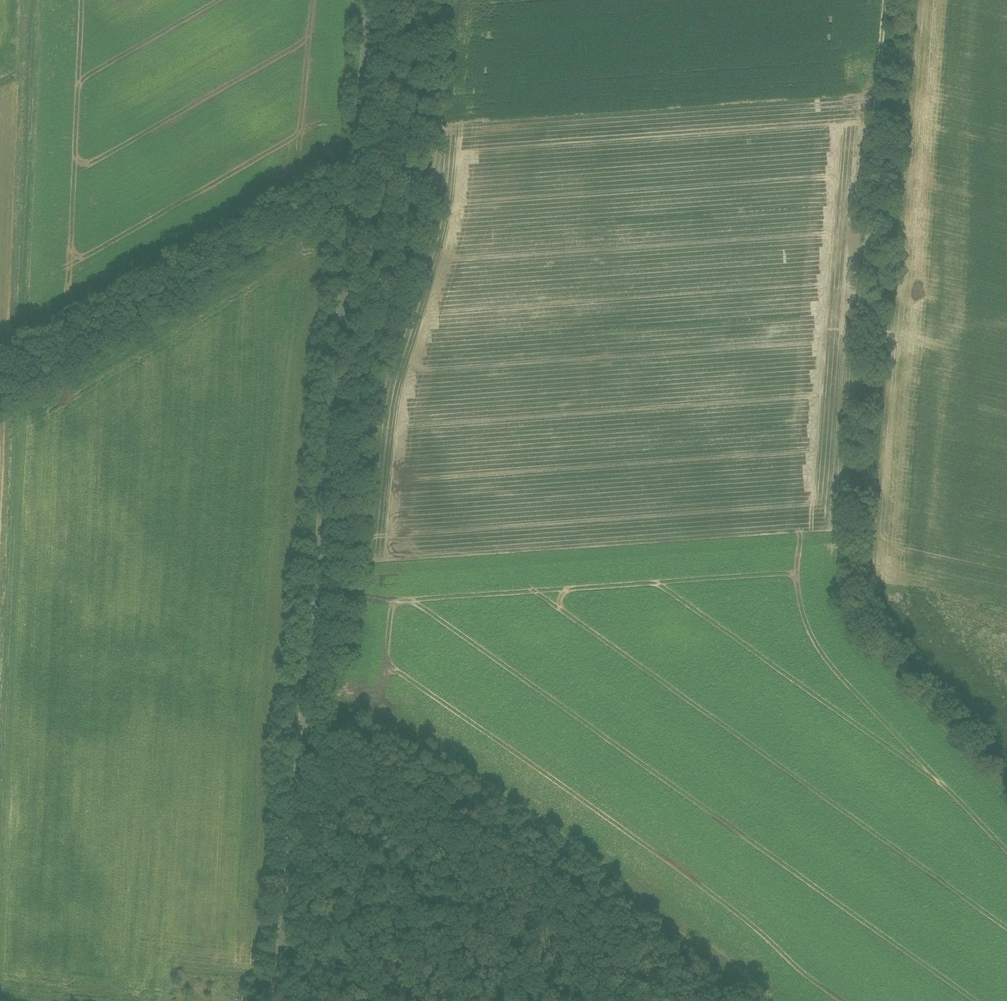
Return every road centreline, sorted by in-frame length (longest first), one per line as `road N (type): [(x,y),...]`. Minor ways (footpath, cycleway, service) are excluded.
road 1 (residential): [(372,0),(279,1000)]
road 2 (track): [(1006,782),(858,628),(840,560),(883,0)]
road 3 (track): [(0,389),(357,175)]

